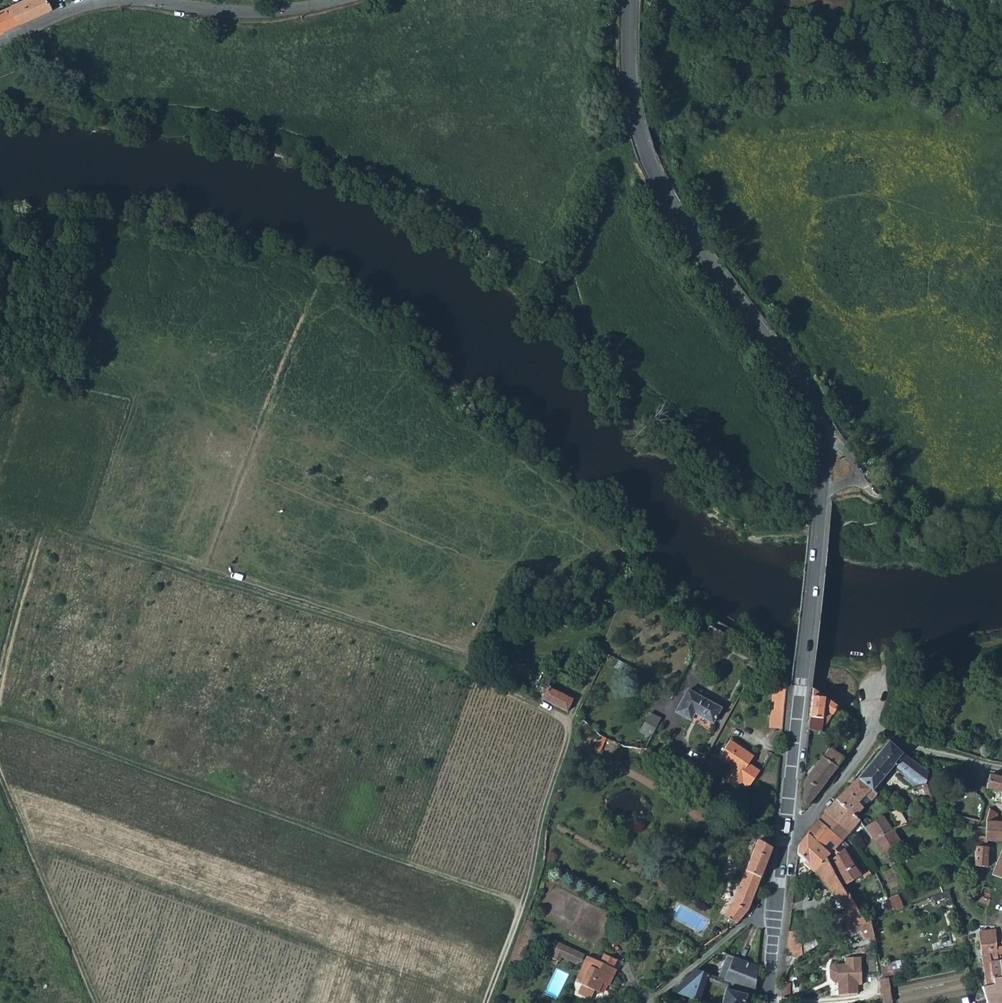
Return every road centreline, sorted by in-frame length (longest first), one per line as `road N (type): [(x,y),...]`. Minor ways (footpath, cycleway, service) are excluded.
road 1 (secondary): [(630,0),(629,88),(653,173),(800,390),(820,442)]
road 2 (unclassified): [(0,44),(74,6),(116,1),(249,15),(340,0)]
road 3 (secondary): [(821,487),(785,828)]
road 4 (track): [(0,781),(96,1002)]
road 5 (track): [(521,903),(579,704)]
road 6 (secondary): [(785,828),(767,1002)]
road 7 (residential): [(785,828),(803,822),(863,754),(873,733),(869,695)]

